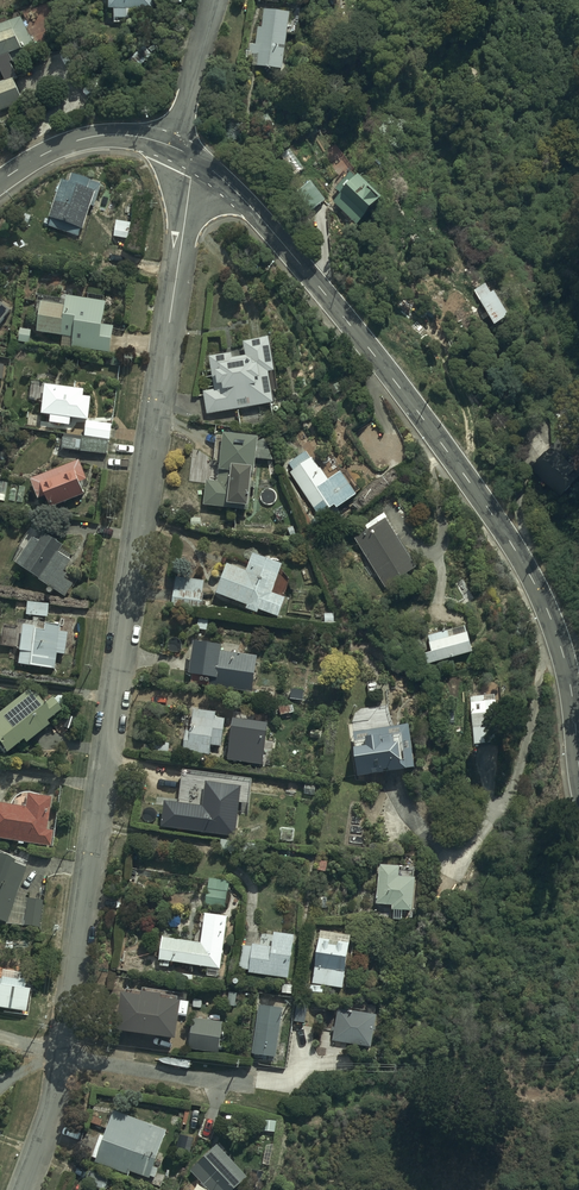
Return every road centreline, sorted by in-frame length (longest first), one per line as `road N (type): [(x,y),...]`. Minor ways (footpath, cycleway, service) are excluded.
road 1 (residential): [(188,154),(63,1054)]
road 2 (tertiary): [(188,154),(234,189),(285,247),(503,532),(543,599),(563,653),(578,764)]
road 3 (tertiary): [(0,182),(63,145),(105,135),(150,138),(188,154)]
road 4 (residential): [(243,1084),(63,1054)]
road 5 (residential): [(208,0),(183,119),(188,154)]
road 6 (residential): [(63,1054),(25,1189)]

